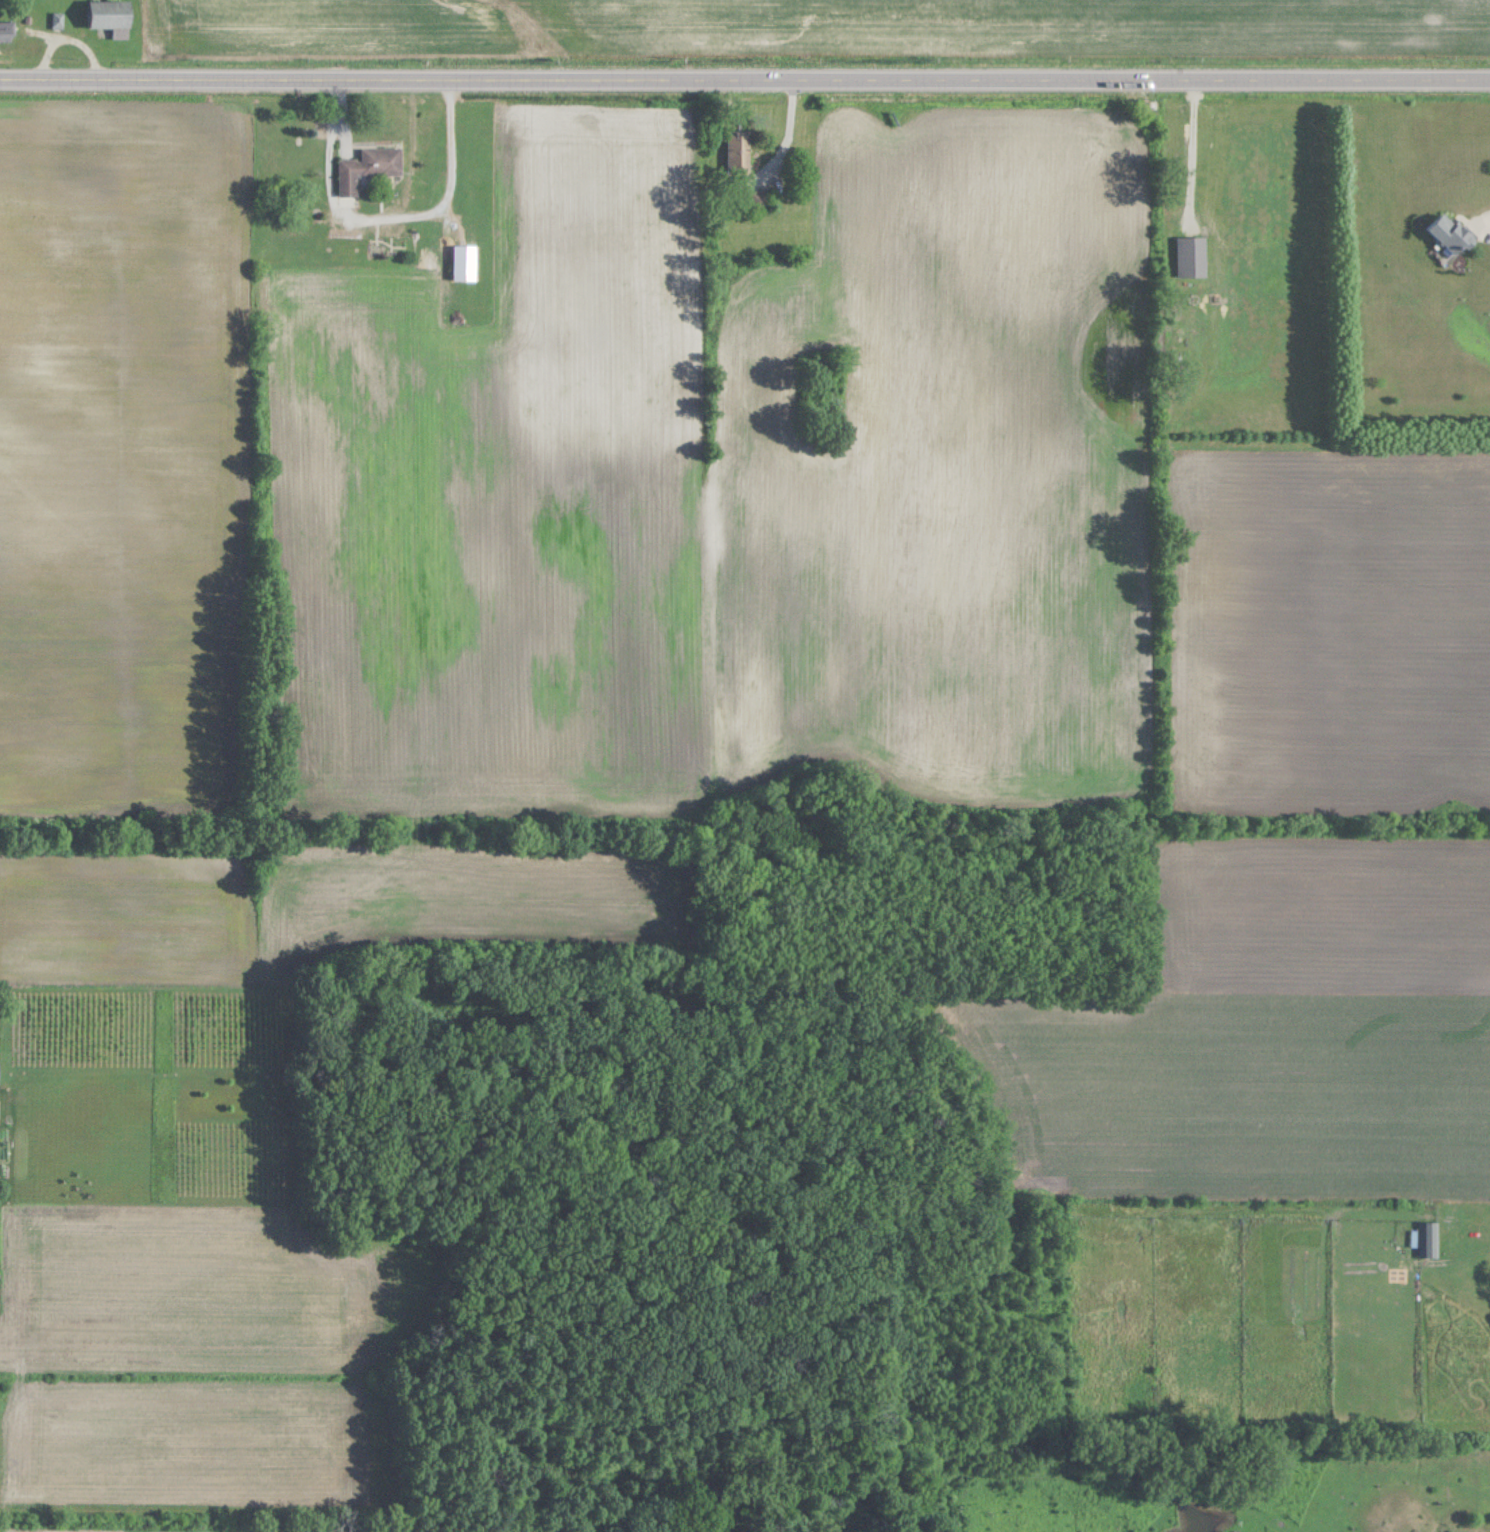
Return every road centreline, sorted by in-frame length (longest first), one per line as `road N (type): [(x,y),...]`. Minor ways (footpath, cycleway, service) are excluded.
road 1 (tertiary): [(1489,82),(447,91),(0,85)]

